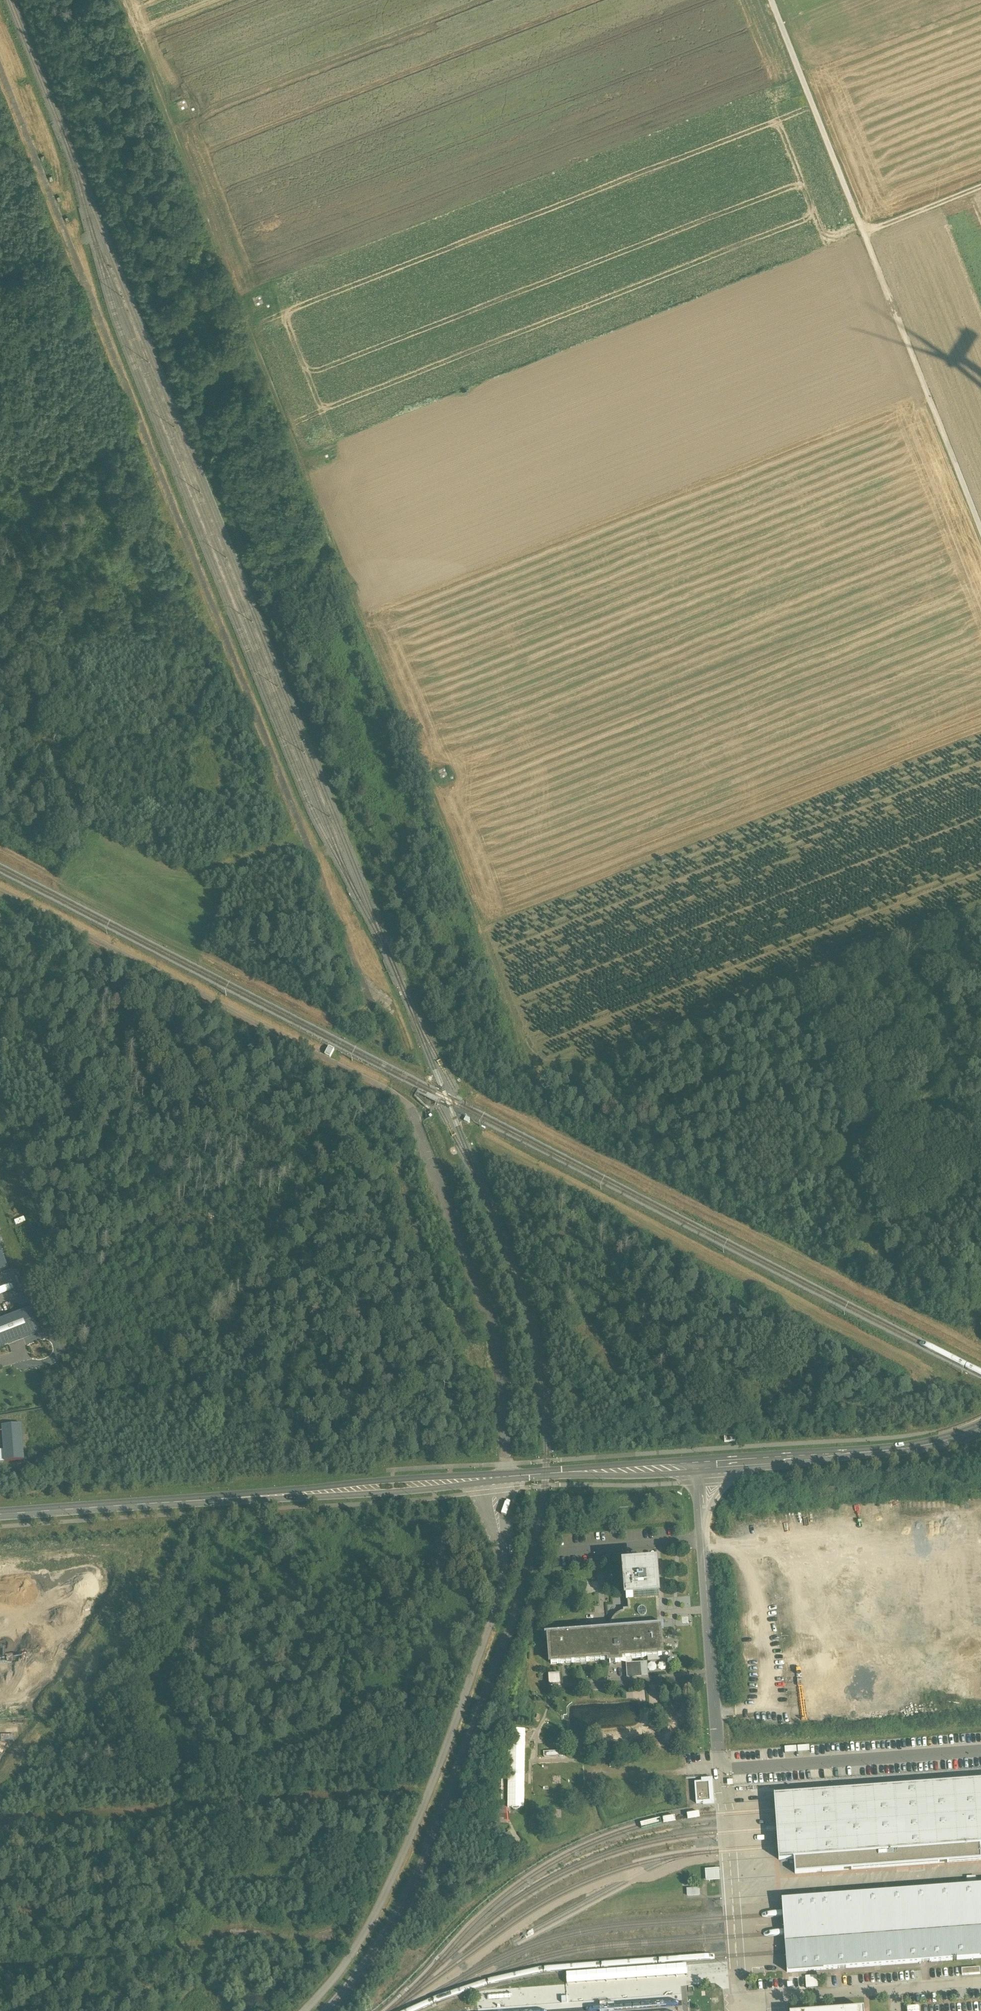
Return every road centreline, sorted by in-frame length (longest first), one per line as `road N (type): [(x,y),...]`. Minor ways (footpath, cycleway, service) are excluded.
road 1 (track): [(126,0),(553,1091)]
road 2 (track): [(372,1005),(0,67)]
road 3 (tertiary): [(0,1514),(801,1457),(913,1445),(980,1425)]
road 4 (track): [(980,1048),(837,1151),(837,1169),(885,1279),(884,1295),(545,1122)]
road 5 (track): [(772,0),(980,523)]
road 6 (track): [(0,893),(403,1102),(415,1118)]
road 7 (track): [(547,1076),(980,906)]
road 8 (track): [(864,232),(980,186)]

